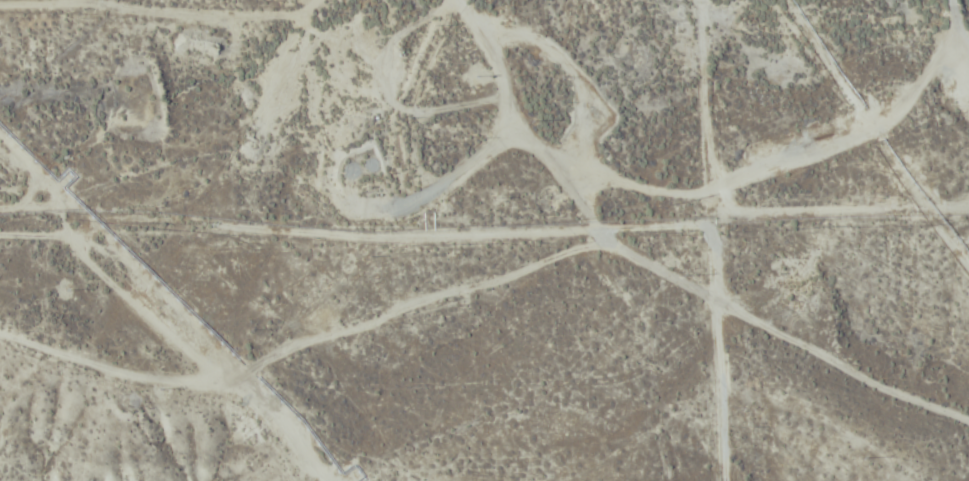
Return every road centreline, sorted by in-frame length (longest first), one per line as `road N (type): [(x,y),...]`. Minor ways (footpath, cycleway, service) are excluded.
road 1 (residential): [(0,333),(147,378),(212,378),(475,295),(606,238),(722,303)]
road 2 (residential): [(0,6),(270,16),(315,0)]
road 3 (residential): [(722,303),(703,0)]

